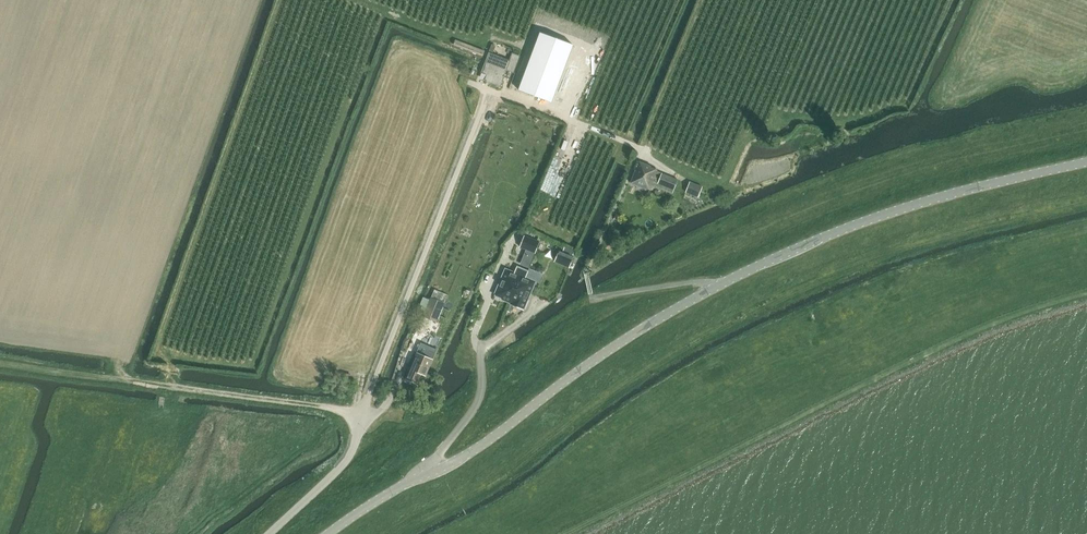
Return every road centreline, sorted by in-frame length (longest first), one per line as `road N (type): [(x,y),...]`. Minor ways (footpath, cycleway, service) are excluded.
road 1 (tertiary): [(328,533),(475,450),(596,359),(714,287),(899,210),(1086,162)]
road 2 (track): [(0,366),(336,408),(361,420)]
road 3 (unclassified): [(270,533),(348,456),(366,406)]

